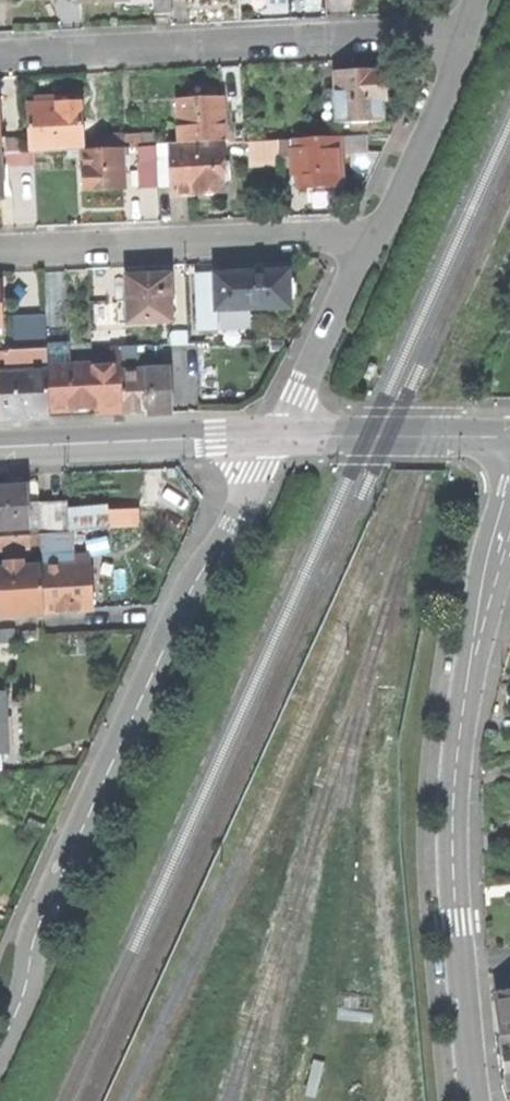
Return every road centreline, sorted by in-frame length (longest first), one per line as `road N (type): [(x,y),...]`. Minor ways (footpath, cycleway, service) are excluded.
road 1 (residential): [(281,437),(178,616),(37,926),(0,1046)]
road 2 (residential): [(475,1100),(450,797),(471,646),(509,509)]
road 3 (residential): [(0,57),(465,32)]
road 4 (residential): [(370,236),(0,256)]
road 5 (tertiary): [(0,448),(281,437)]
road 6 (tertiary): [(281,437),(509,437)]
road 7 (residential): [(370,236),(395,203),(445,98),(465,32)]
road 8 (residential): [(281,437),(370,236)]

